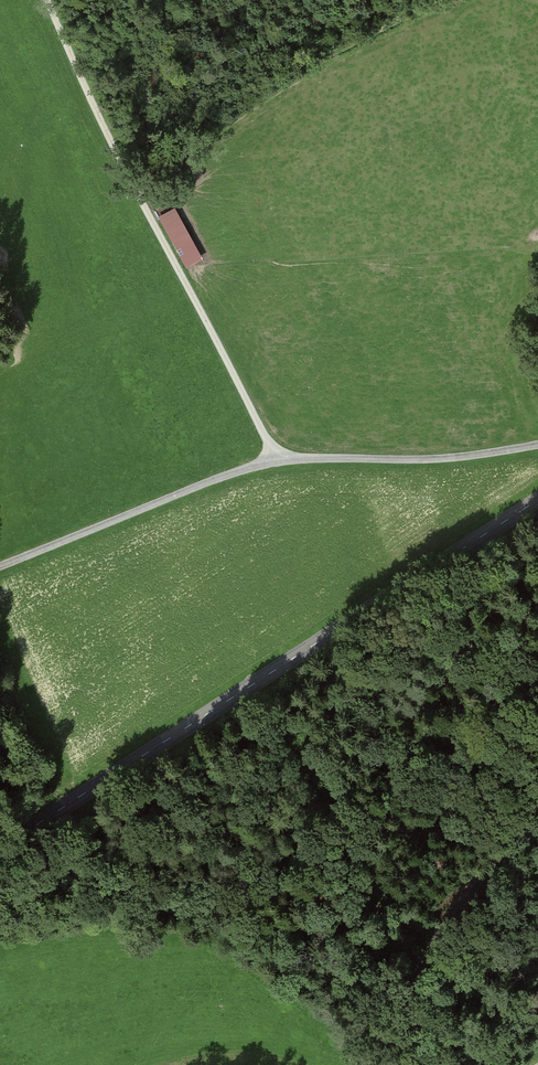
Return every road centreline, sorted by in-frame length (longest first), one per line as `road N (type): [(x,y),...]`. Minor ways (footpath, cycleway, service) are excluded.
road 1 (tertiary): [(537,500),(0,847)]
road 2 (unclassified): [(0,567),(277,459),(447,458),(537,445)]
road 3 (track): [(49,0),(138,193),(277,459)]
road 4 (unclassified): [(537,792),(444,925),(371,1064)]

